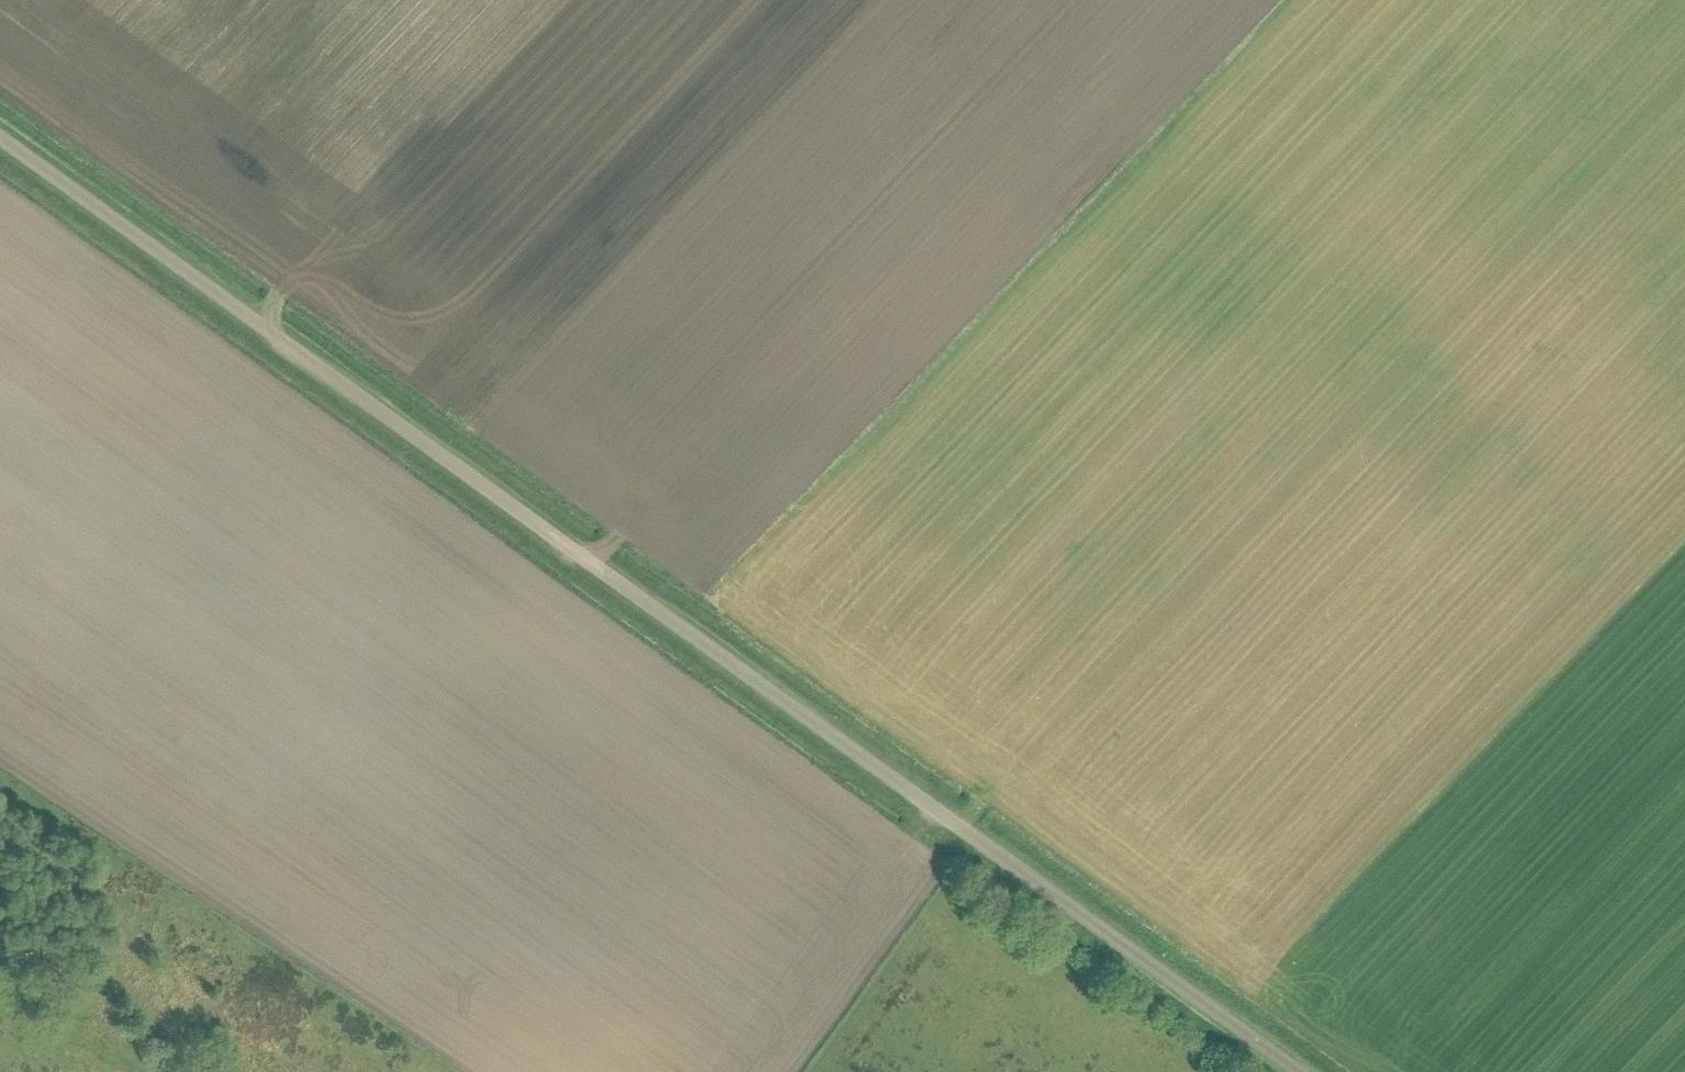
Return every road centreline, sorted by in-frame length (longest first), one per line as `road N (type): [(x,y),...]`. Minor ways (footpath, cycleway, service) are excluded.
road 1 (unclassified): [(1301,1071),(0,136)]

